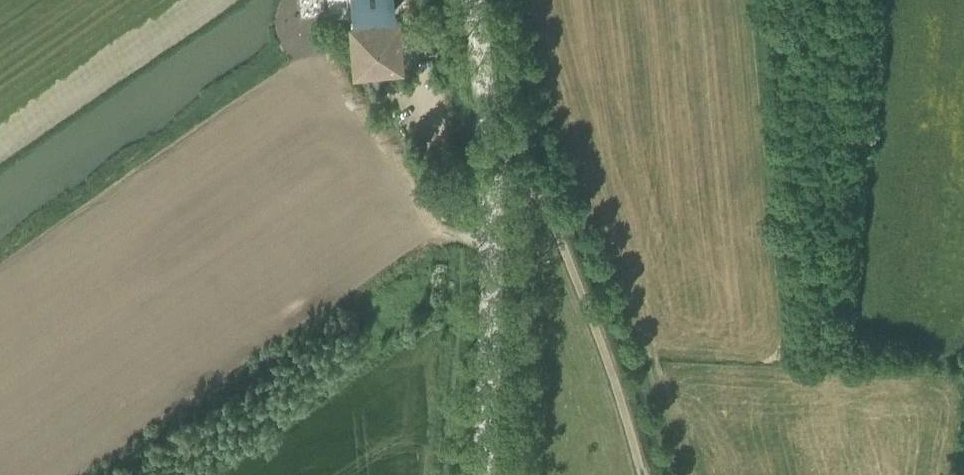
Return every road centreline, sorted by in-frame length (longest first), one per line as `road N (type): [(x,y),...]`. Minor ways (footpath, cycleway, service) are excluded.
road 1 (tertiary): [(483,474),(491,190),(475,0)]
road 2 (track): [(491,190),(526,188),(542,199),(585,297),(642,474)]

